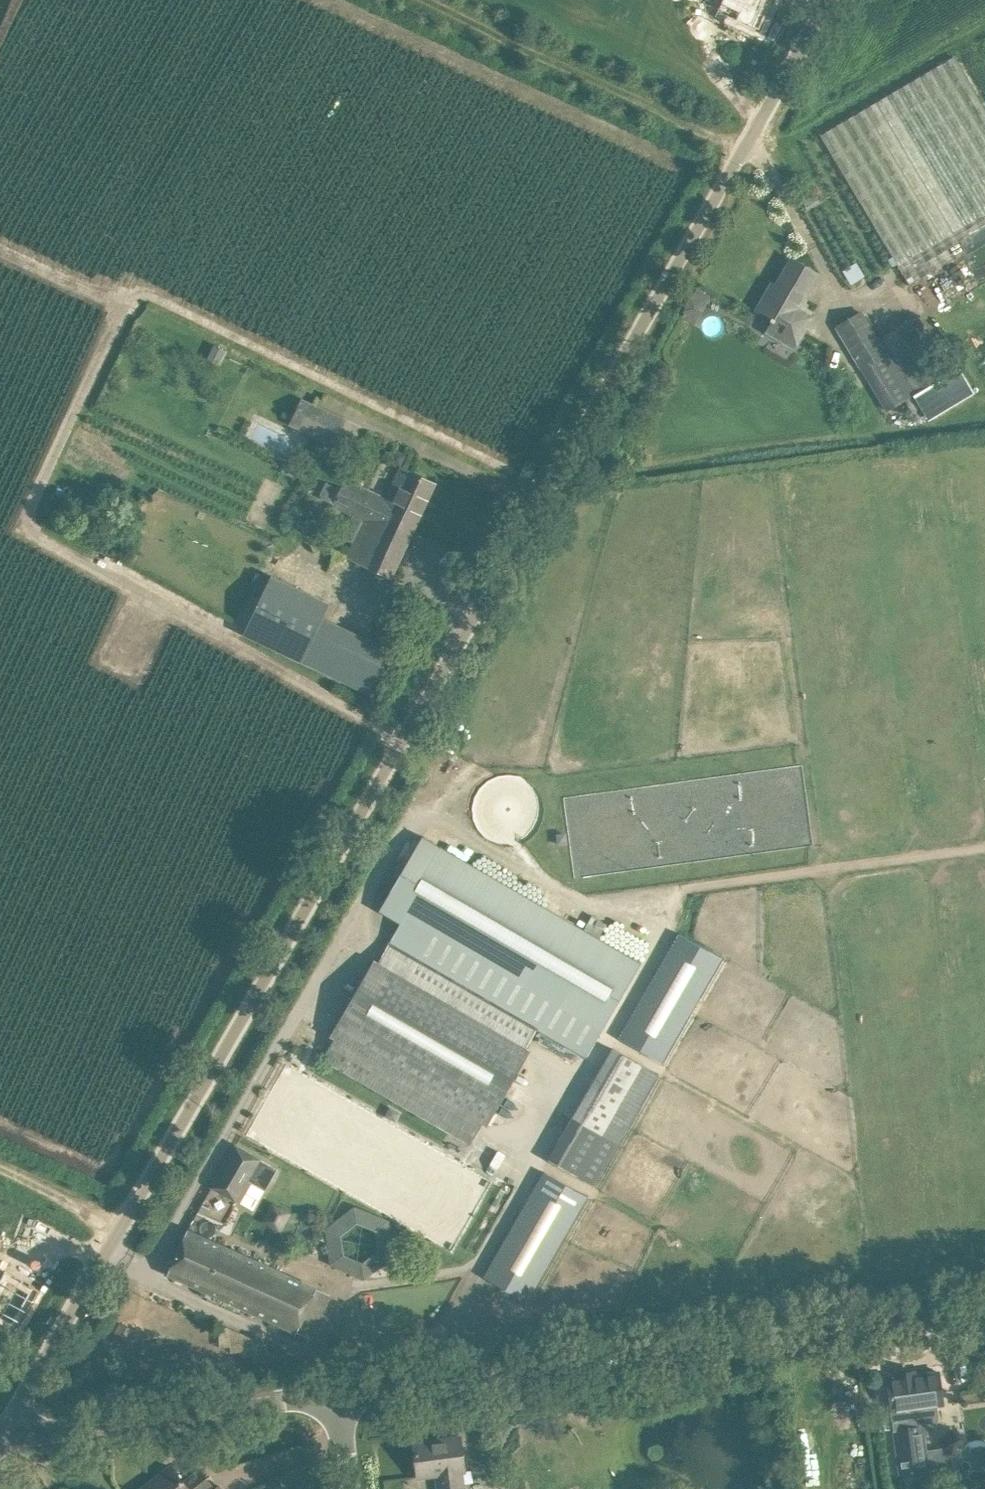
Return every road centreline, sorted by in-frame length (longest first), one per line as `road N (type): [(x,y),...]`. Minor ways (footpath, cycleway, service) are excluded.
road 1 (unclassified): [(4,1429),(827,0)]
road 2 (tertiary): [(332,1392),(984,1300)]
road 3 (track): [(742,146),(428,0)]
road 4 (tertiary): [(4,1429),(332,1392)]
road 5 (track): [(817,1488),(812,1443),(828,1400),(803,1326)]

